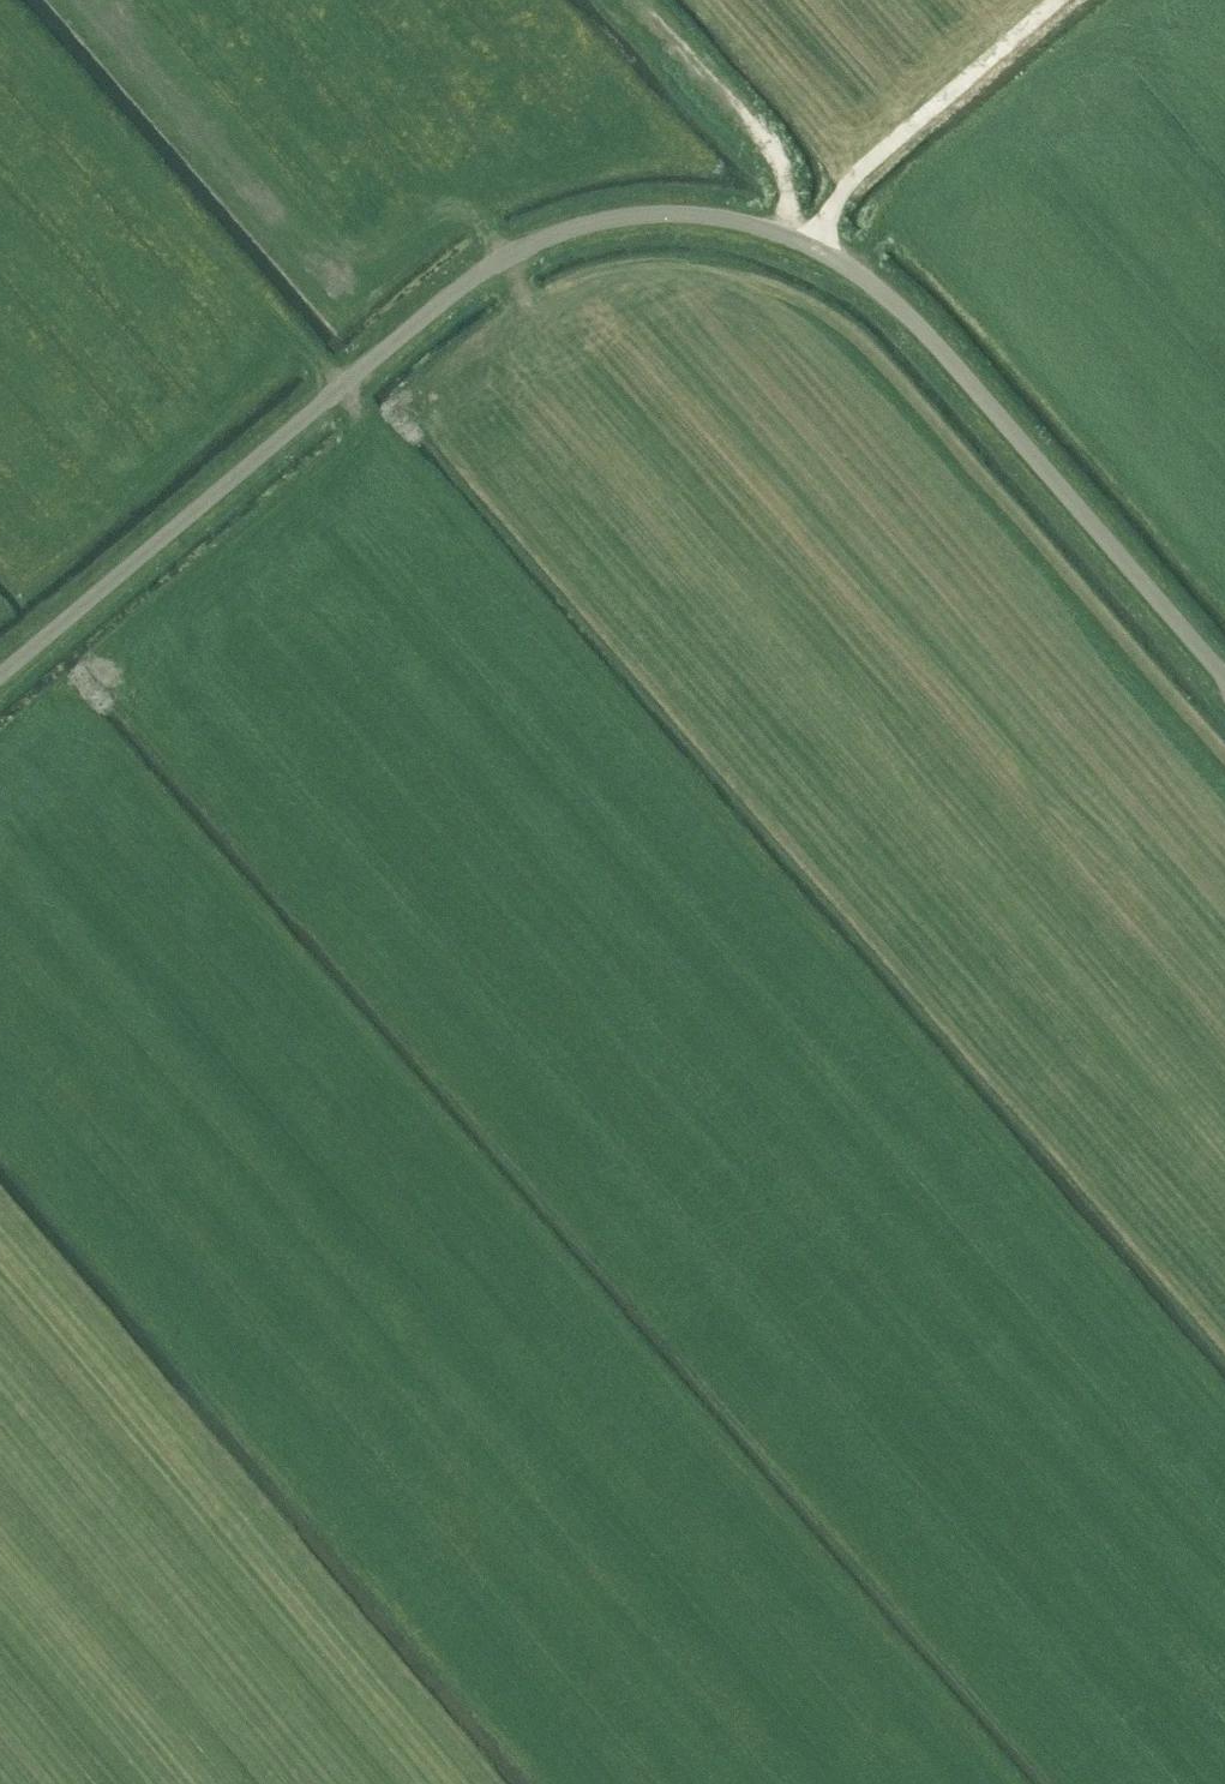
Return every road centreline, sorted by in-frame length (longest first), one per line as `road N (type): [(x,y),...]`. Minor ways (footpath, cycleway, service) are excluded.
road 1 (unclassified): [(0,670),(147,540),(540,230),(624,208),(717,208),(821,245),(915,320),(1224,667)]
road 2 (track): [(821,245),(867,169),(1057,0)]
road 3 (track): [(781,231),(785,187),(764,140),(635,0)]

